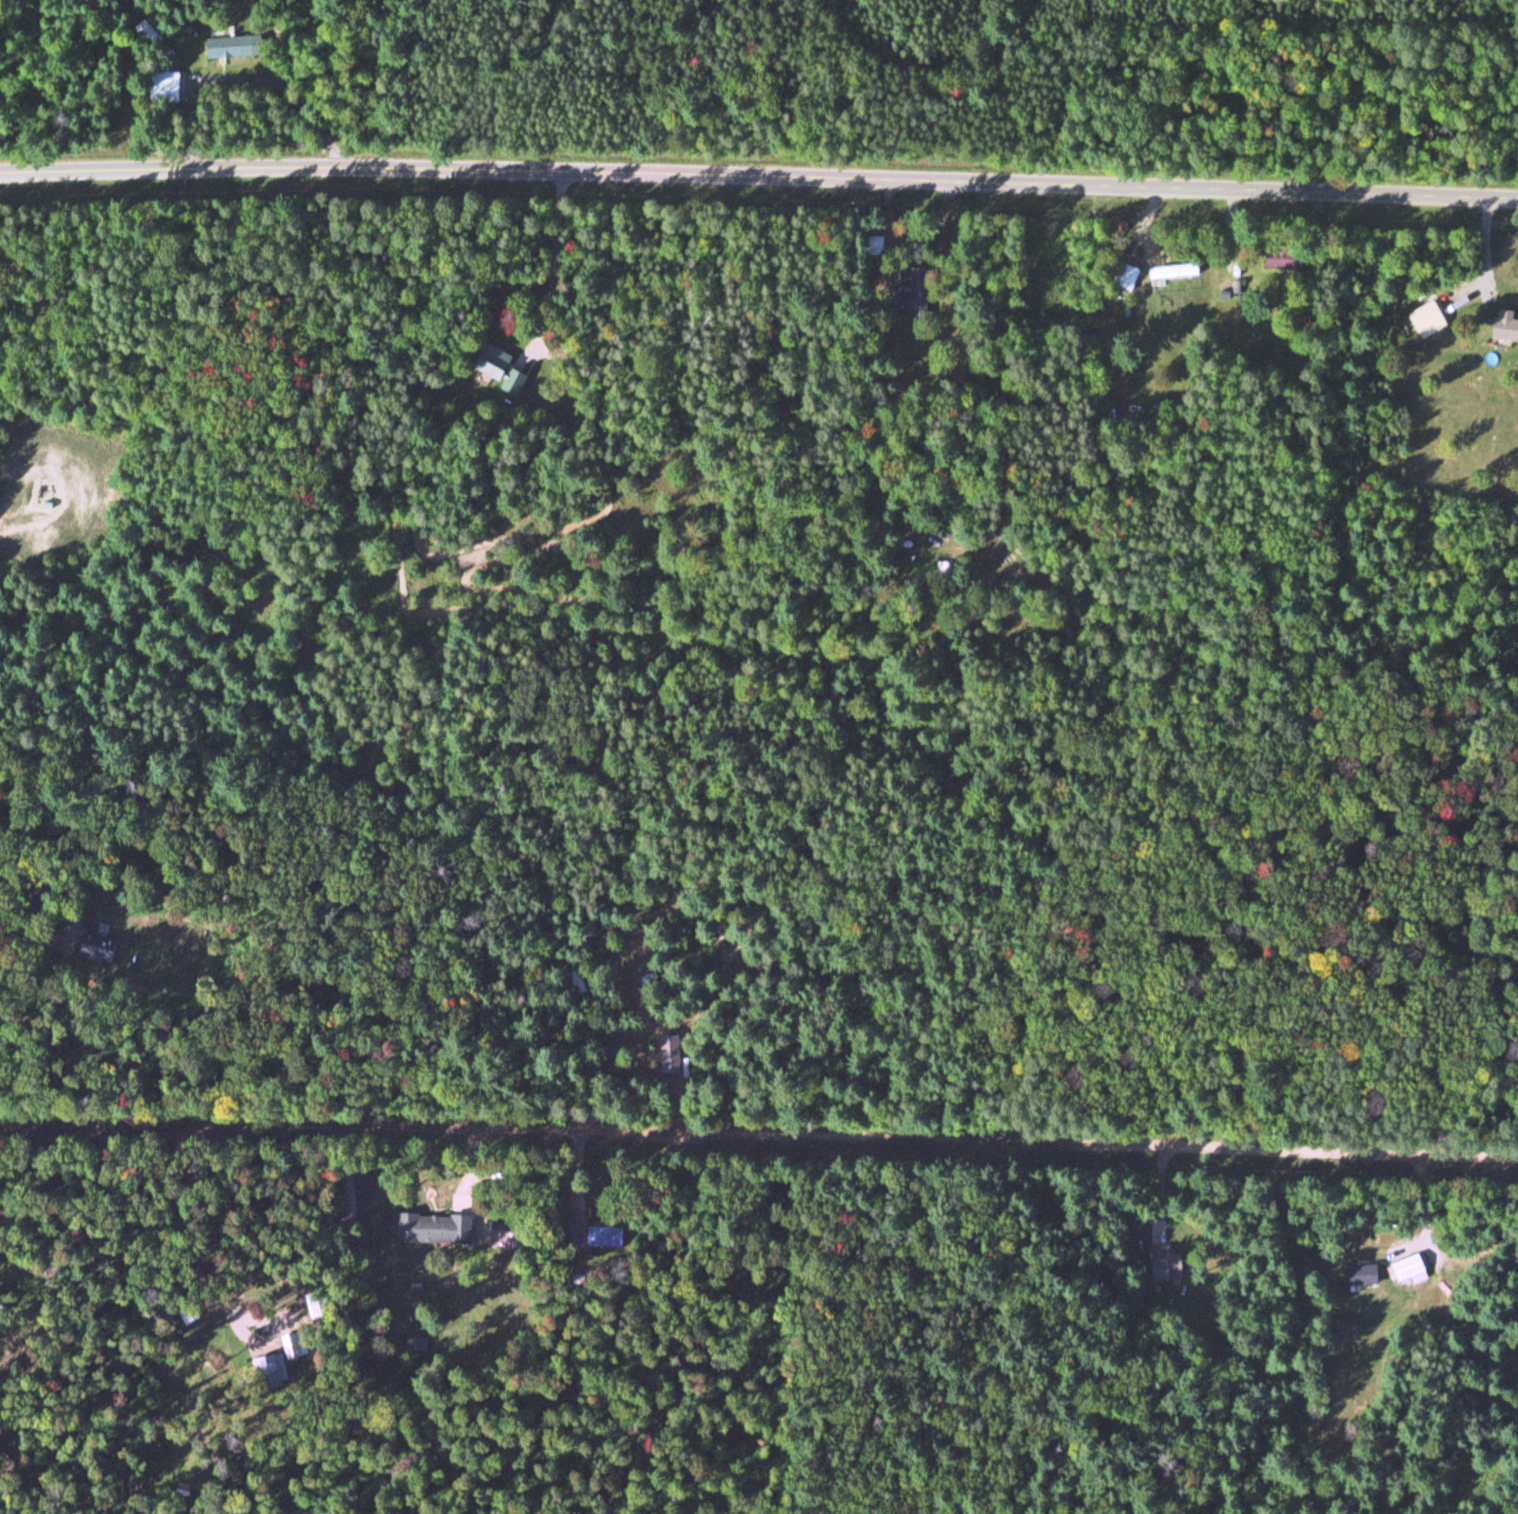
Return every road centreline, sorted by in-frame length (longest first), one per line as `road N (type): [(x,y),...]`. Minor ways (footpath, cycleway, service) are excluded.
road 1 (residential): [(1517,1159),(338,1125),(0,1126)]
road 2 (residential): [(1517,205),(630,177),(0,177)]

